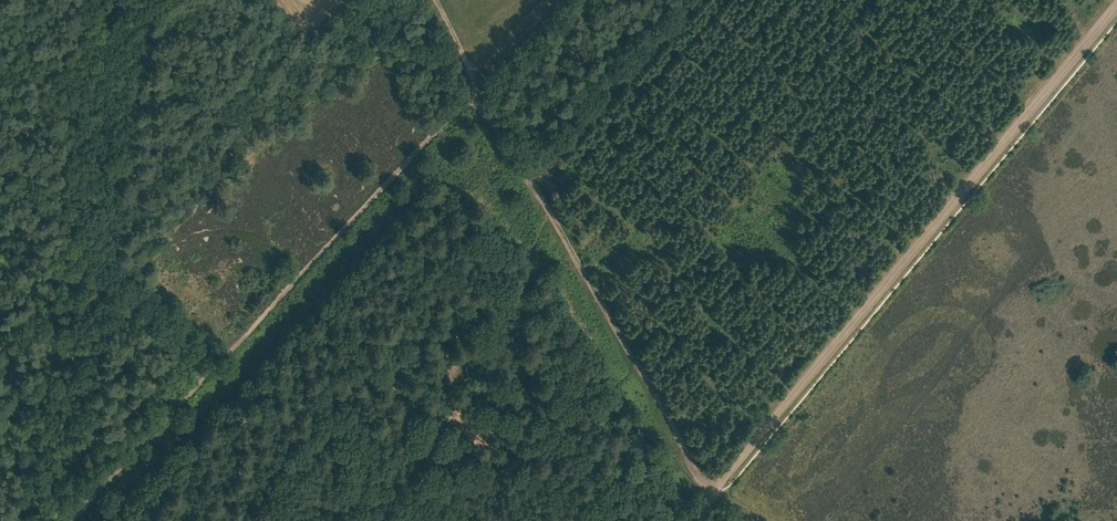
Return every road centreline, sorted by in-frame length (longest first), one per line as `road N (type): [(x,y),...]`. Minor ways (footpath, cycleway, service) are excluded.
road 1 (track): [(1116,5),(712,494)]
road 2 (track): [(69,520),(474,90)]
road 3 (track): [(712,494),(546,213)]
road 4 (track): [(546,213),(474,90)]
road 5 (track): [(474,90),(557,0)]

